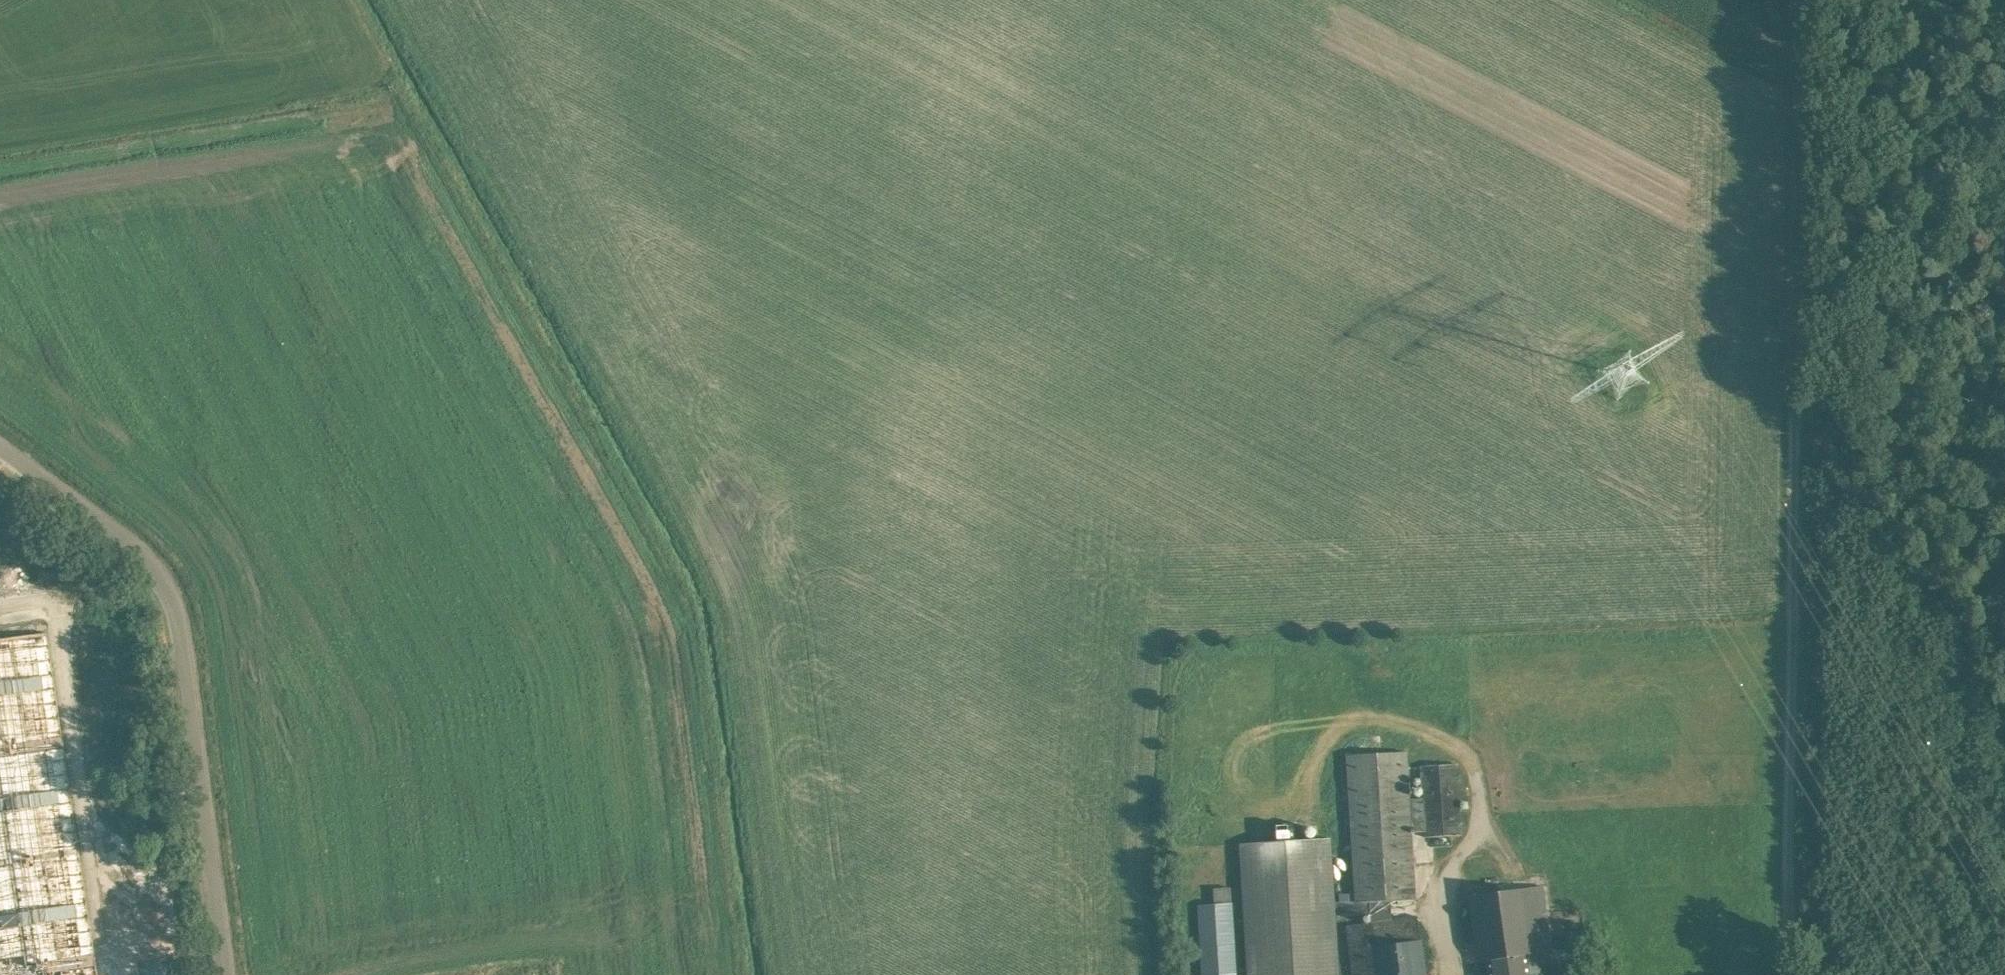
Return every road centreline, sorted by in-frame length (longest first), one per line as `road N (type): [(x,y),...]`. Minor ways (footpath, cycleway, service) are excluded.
road 1 (track): [(1810,0),(1784,974)]
road 2 (unclassified): [(225,974),(172,597),(141,553),(0,449)]

